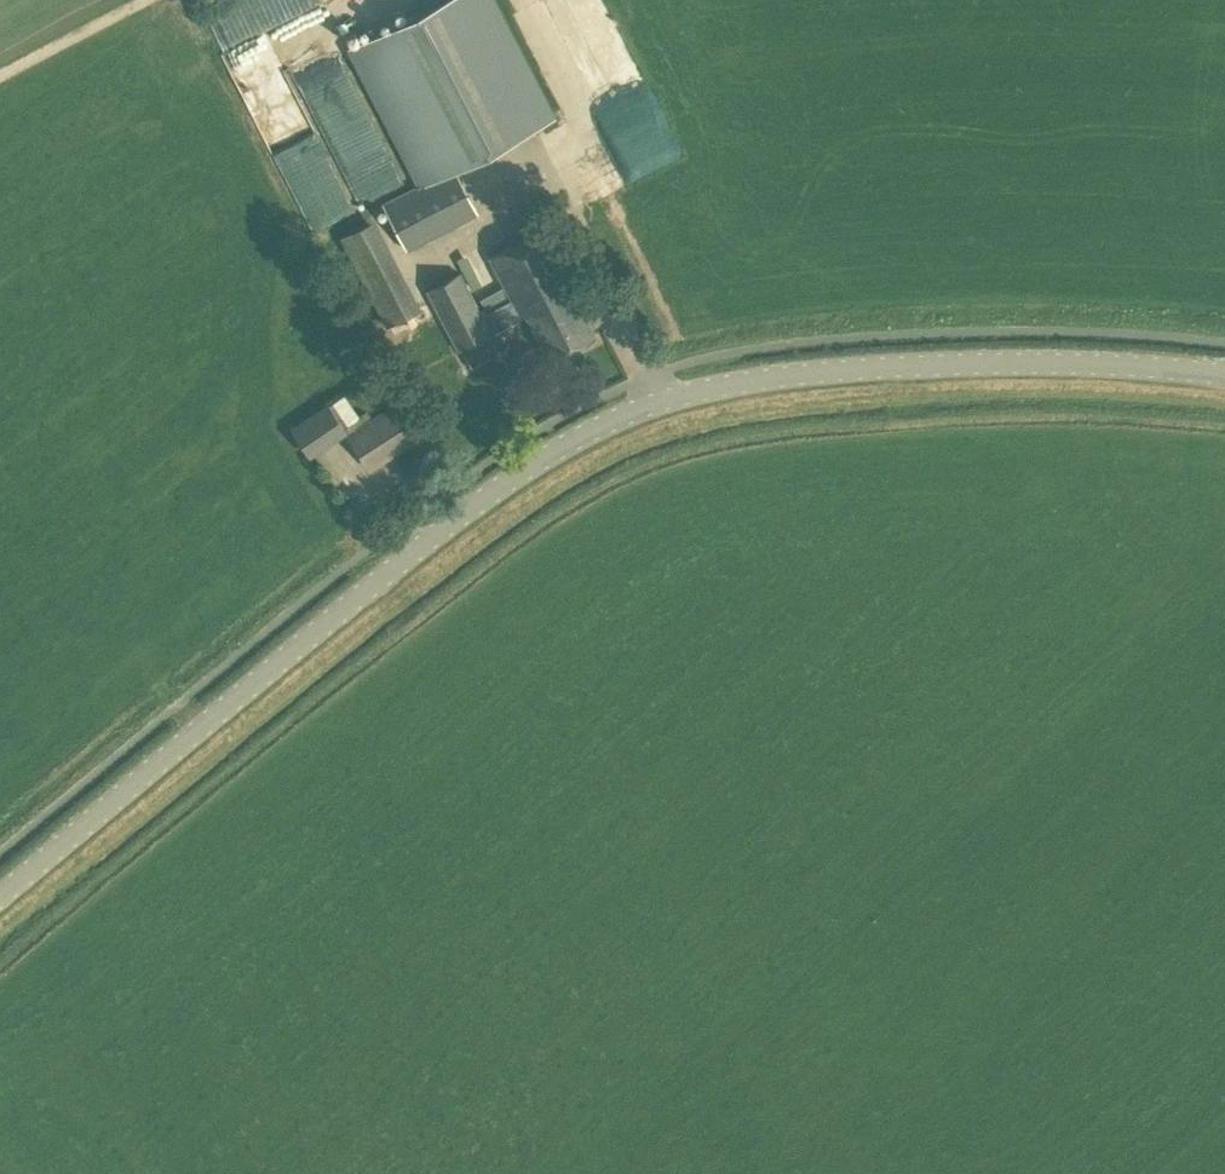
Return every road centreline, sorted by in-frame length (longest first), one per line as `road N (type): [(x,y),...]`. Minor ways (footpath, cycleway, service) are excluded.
road 1 (tertiary): [(0,898),(452,520),(521,472),(658,406),(744,385),(853,374),(1008,367),(1224,374)]

